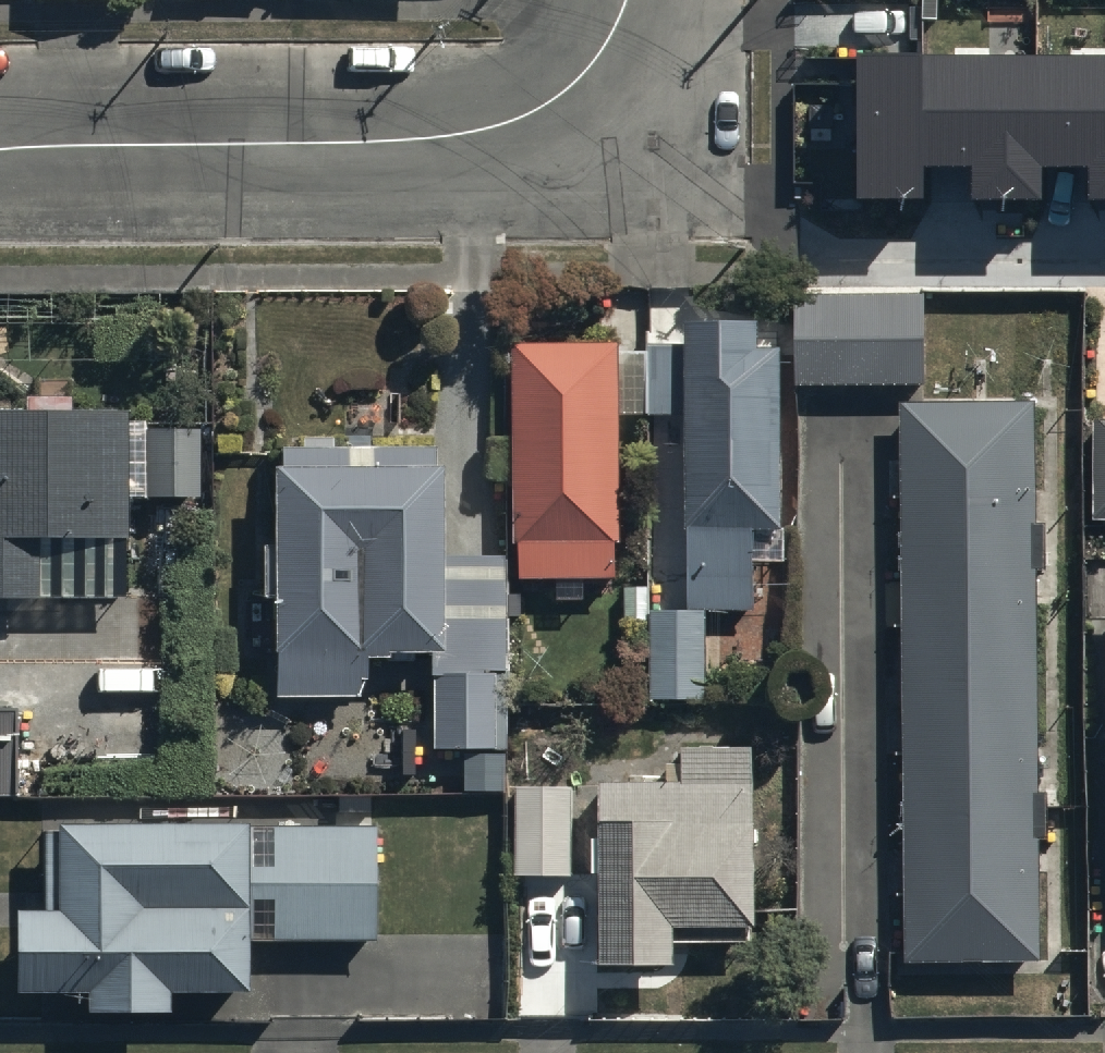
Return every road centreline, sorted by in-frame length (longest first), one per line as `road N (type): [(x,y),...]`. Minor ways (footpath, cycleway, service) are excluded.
road 1 (residential): [(0,146),(431,140),(508,124),(558,97),(590,66),(626,0)]

